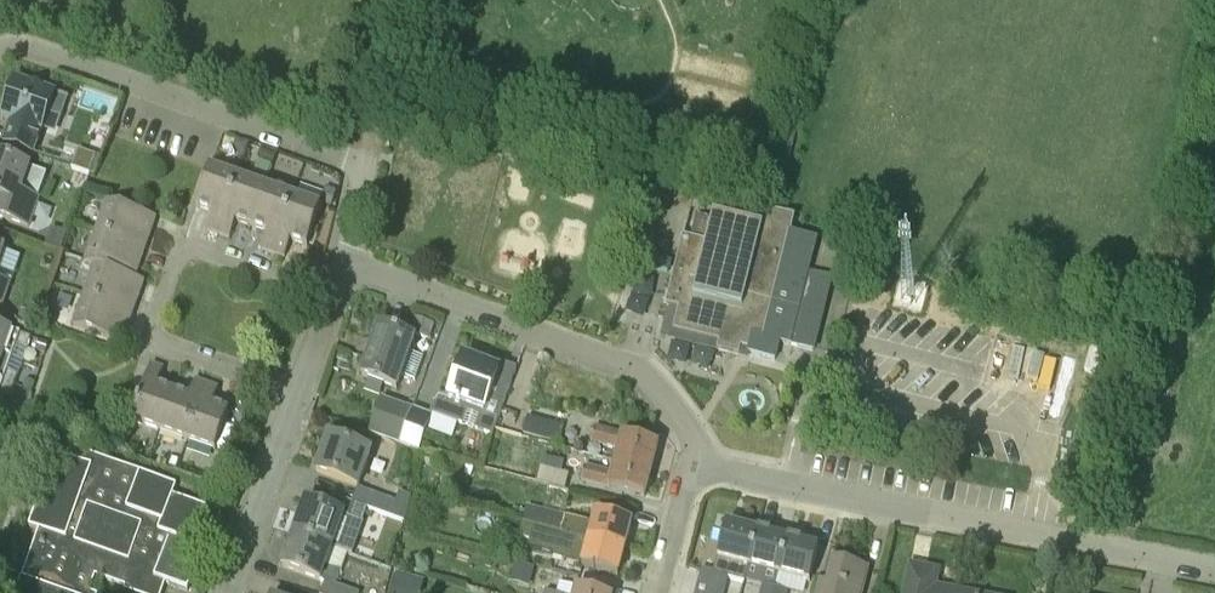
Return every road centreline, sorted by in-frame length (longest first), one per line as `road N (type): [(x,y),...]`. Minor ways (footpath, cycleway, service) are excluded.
road 1 (residential): [(1214,573),(695,466)]
road 2 (residential): [(695,466),(695,437),(630,367),(343,271)]
road 3 (residential): [(334,300),(186,245),(150,332),(301,394)]
road 4 (residential): [(0,49),(105,77),(359,166)]
road 5 (residential): [(231,592),(301,394)]
road 6 (track): [(359,166),(400,0)]
road 7 (residential): [(664,592),(695,466)]

